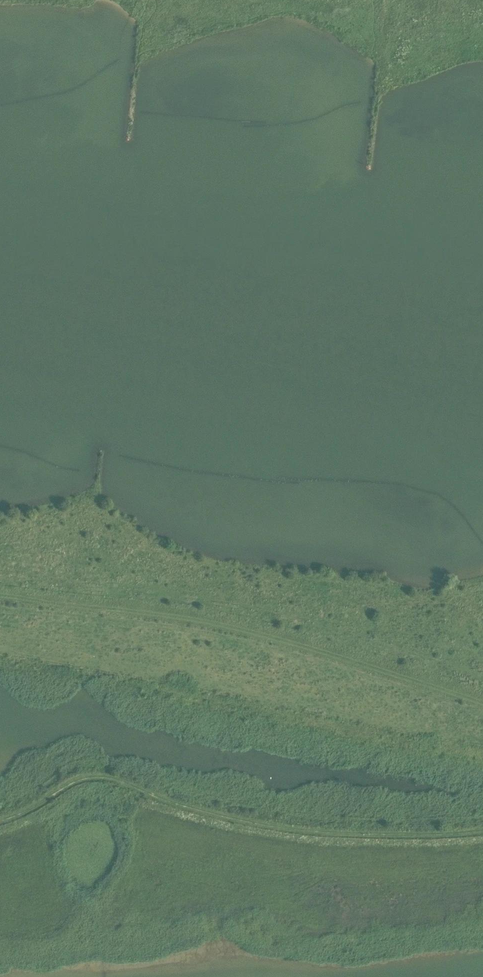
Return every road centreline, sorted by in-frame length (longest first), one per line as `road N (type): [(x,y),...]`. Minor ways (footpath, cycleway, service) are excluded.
road 1 (track): [(482,831),(300,833),(169,804),(112,778),(77,783),(0,821)]
road 2 (track): [(482,702),(218,623),(0,594)]

